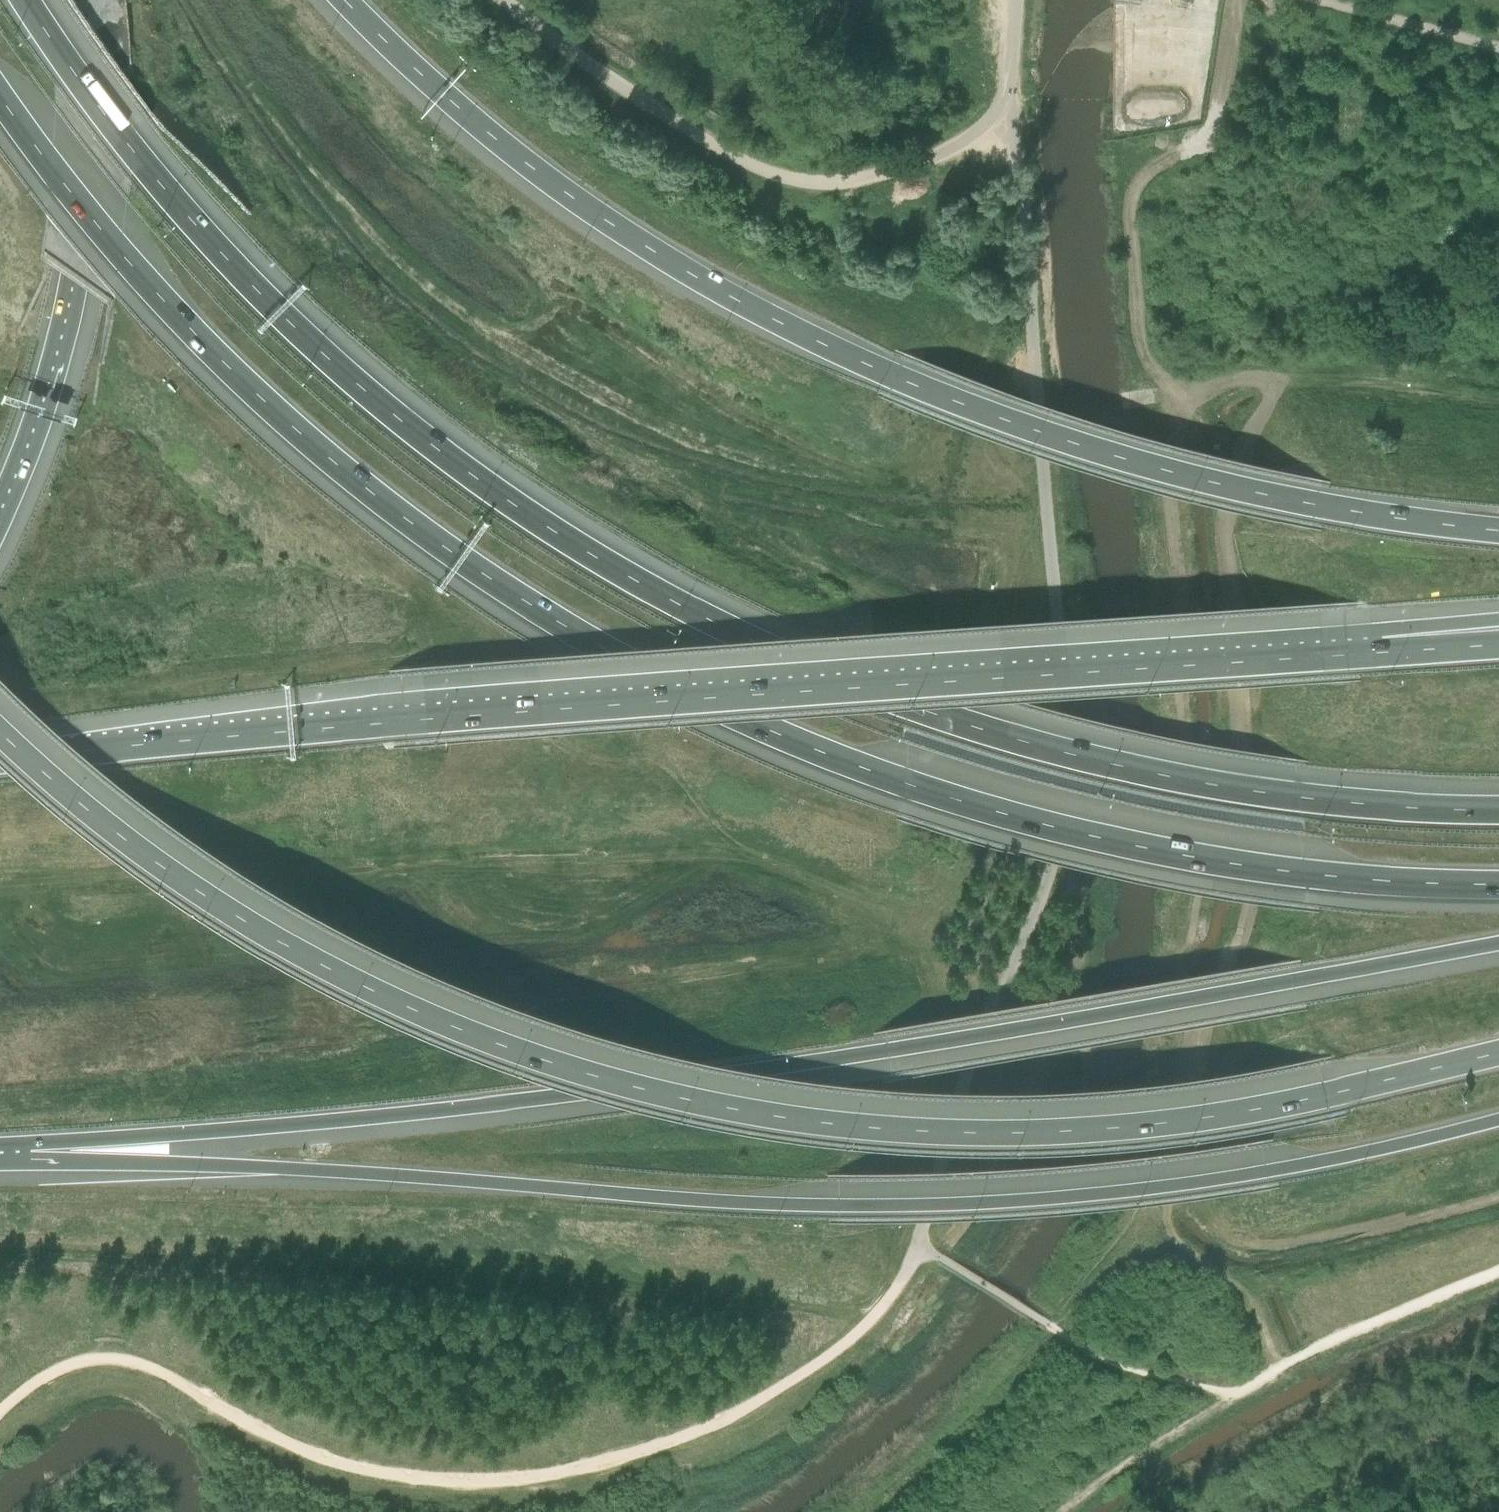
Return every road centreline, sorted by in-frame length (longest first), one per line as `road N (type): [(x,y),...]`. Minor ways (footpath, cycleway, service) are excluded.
road 1 (motorway): [(0,96),(116,247),(295,433),(421,532),(589,641),(910,783),(1045,822),(1310,873),(1498,885)]
road 2 (motorway): [(1498,807),(1304,796),(1130,764),(837,675),(647,588),(455,465),(337,369),(223,259),(125,143),(24,0)]
road 3 (trunk): [(0,732),(154,858),(347,978),(484,1040),(680,1099),(864,1129),(1047,1134),(1212,1120),(1498,1057)]
road 4 (motorway): [(33,1152),(675,1087),(1498,944)]
road 5 (motorway): [(33,1152),(680,1200),(939,1202),(1183,1184),(1498,1118)]
road 6 (motorway): [(1345,657),(0,755)]
road 7 (trunk): [(1498,533),(1325,508),(1024,430),(767,321),(545,181),(339,0)]
road 8 (track): [(1015,123),(1065,716),(1063,798),(1053,859),(968,1086),(922,1248)]
road 9 (track): [(922,1248),(872,1319),(772,1393),(710,1424),(582,1468),(459,1481),(360,1469),(303,1451),(119,1358),(55,1371),(0,1412)]
road 10 (unclassified): [(1015,0),(1005,94),(995,114),(958,145),(896,171),(820,185),(754,164),(659,111),(502,0)]
road 11 (motorway): [(0,518),(72,291),(94,127),(89,0)]
road 12 (unclassified): [(1498,53),(1312,0)]
road 13 (motorway): [(1498,623),(1345,657)]
road 14 (motorway): [(1498,646),(1345,657)]

